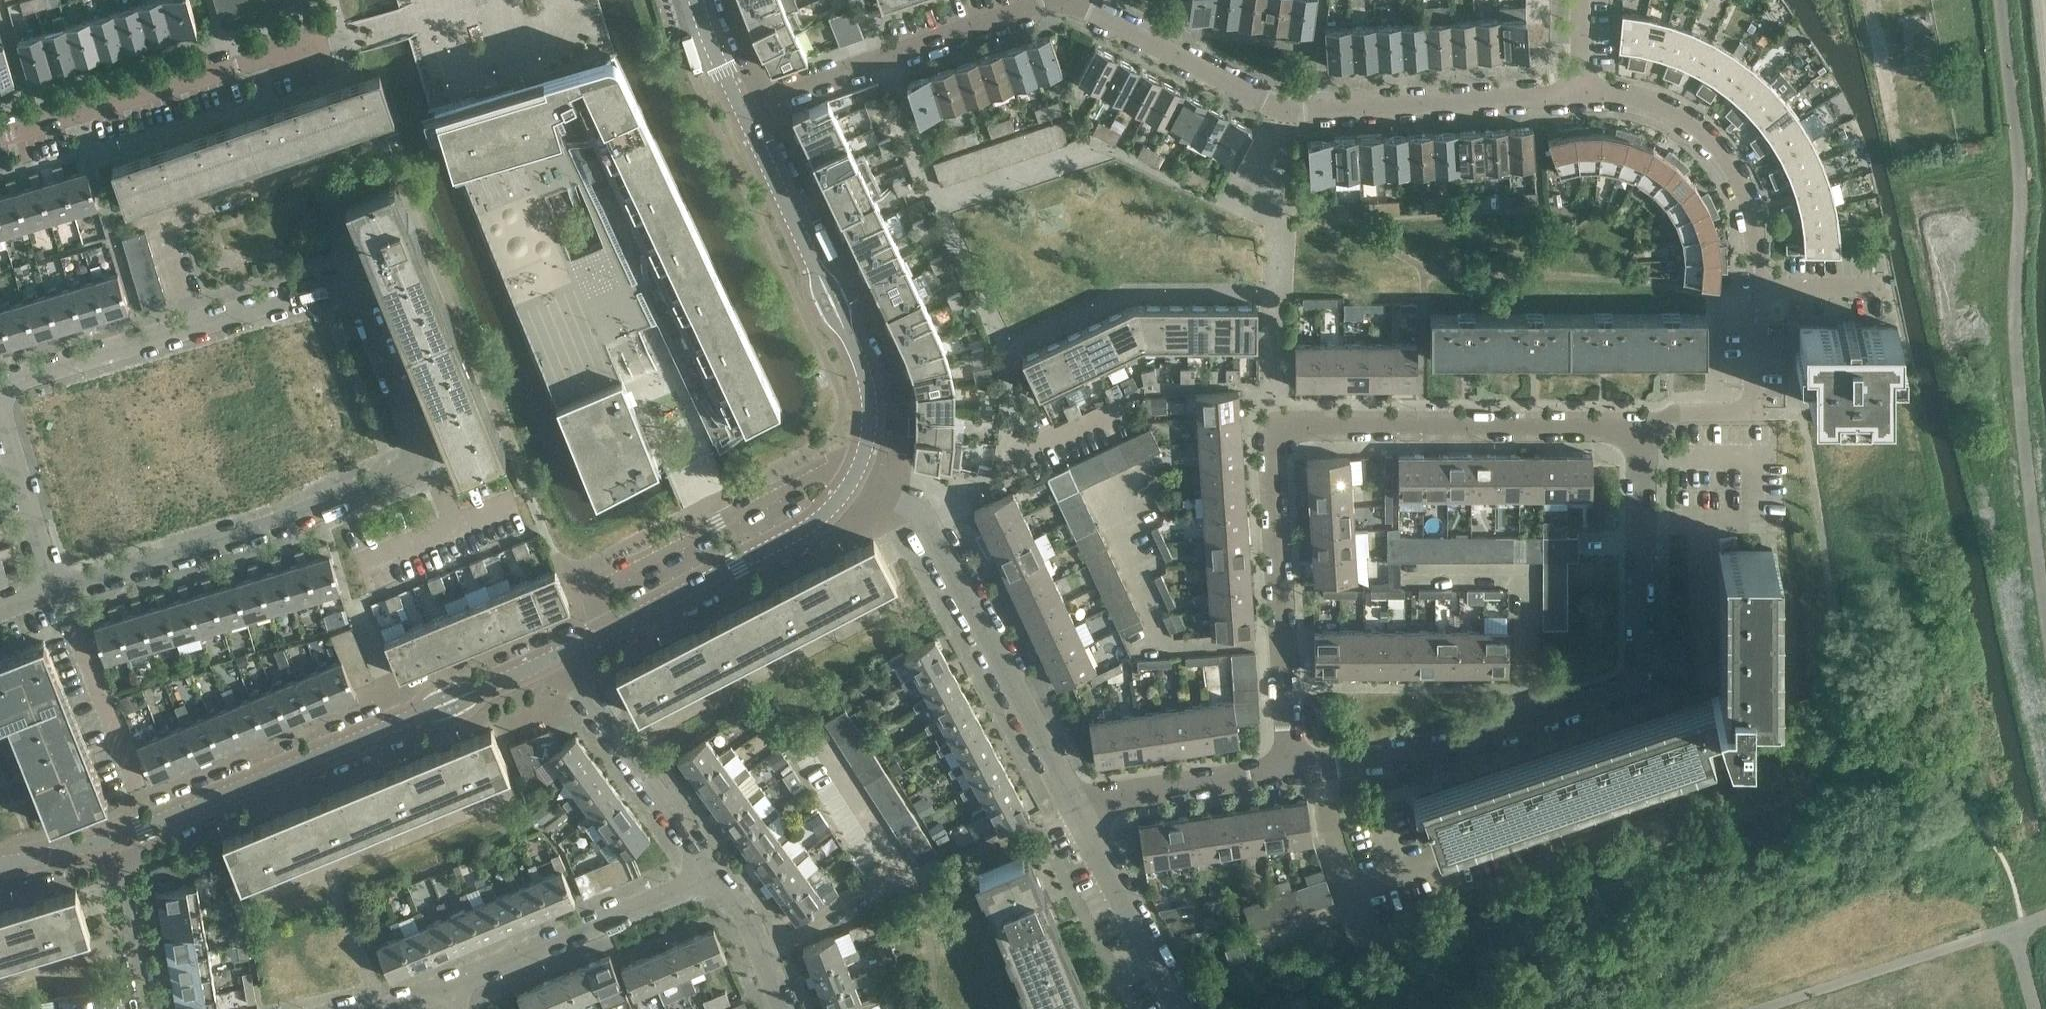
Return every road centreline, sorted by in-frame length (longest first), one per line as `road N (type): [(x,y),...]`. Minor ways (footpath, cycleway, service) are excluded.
road 1 (residential): [(1316,762),(1484,731),(1628,685),(1638,666),(1644,414)]
road 2 (tertiary): [(117,837),(556,656)]
road 3 (residential): [(427,463),(271,522),(44,587)]
road 4 (residential): [(1069,802),(917,506),(861,465)]
road 5 (tertiary): [(861,465),(870,410),(858,354),(740,105)]
road 6 (residential): [(1275,426),(1644,414)]
road 7 (tertiary): [(556,656),(805,530),(841,499),(861,465)]
road 8 (residential): [(740,105),(882,50),(1067,0)]
road 9 (residential): [(1293,765),(1275,426)]
road 10 (residential): [(1275,426),(1293,112)]
road 11 (residential): [(762,946),(816,922),(896,868),(815,737)]
road 12 (residential): [(0,136),(296,49)]
road 13 (residential): [(1756,287),(1751,208),(1719,145),(1652,101),(1582,92)]
road 14 (residential): [(1293,112),(1582,92)]
road 15 (residential): [(445,987),(712,876)]
road 16 (residential): [(1669,780),(1396,875)]
road 17 (residential): [(178,308),(151,215),(165,201),(317,156)]
road 18 (residential): [(712,876),(556,656)]
road 19 (residential): [(1073,0),(1293,112)]
road 20 (residential): [(1186,1008),(1069,802)]
road 21 (residential): [(1644,414),(1752,409),(1756,287)]
road 22 (residential): [(1069,802),(1293,765)]
road 23 (residential): [(427,463),(352,266)]
road 24 (residential): [(0,368),(178,308)]
road 25 (residential): [(178,308),(352,266)]
road 26 (residential): [(148,1008),(117,837)]
road 27 (residential): [(44,587),(0,457)]
road 28 (residential): [(1316,762),(1352,890)]
road 29 (residential): [(1879,286),(1756,287)]

